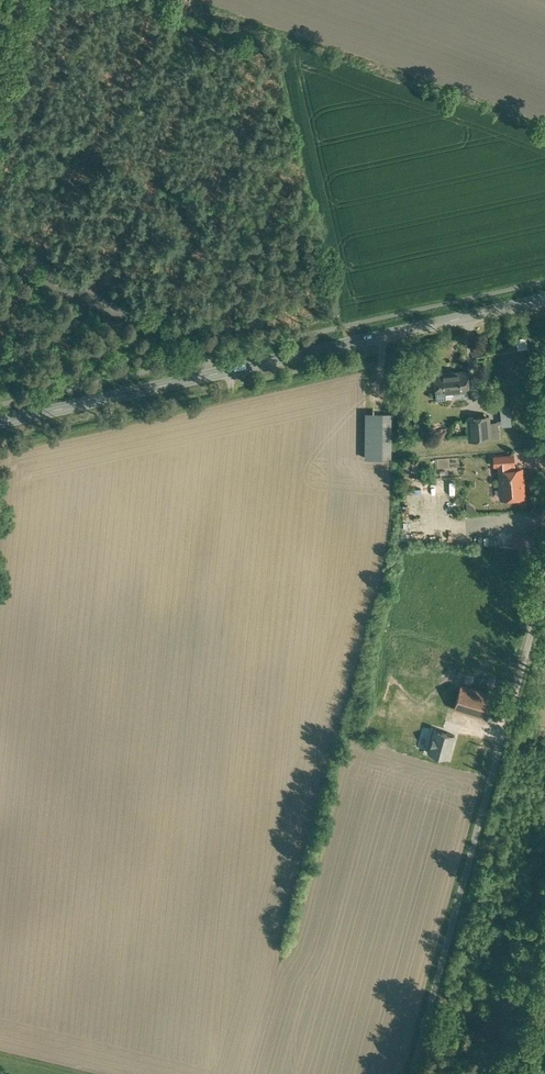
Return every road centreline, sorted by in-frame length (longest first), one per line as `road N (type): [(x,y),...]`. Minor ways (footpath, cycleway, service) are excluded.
road 1 (secondary): [(544,300),(0,422)]
road 2 (unclassified): [(411,1073),(544,583)]
road 3 (track): [(0,120),(310,219)]
road 4 (track): [(211,374),(205,352),(184,338),(0,258)]

